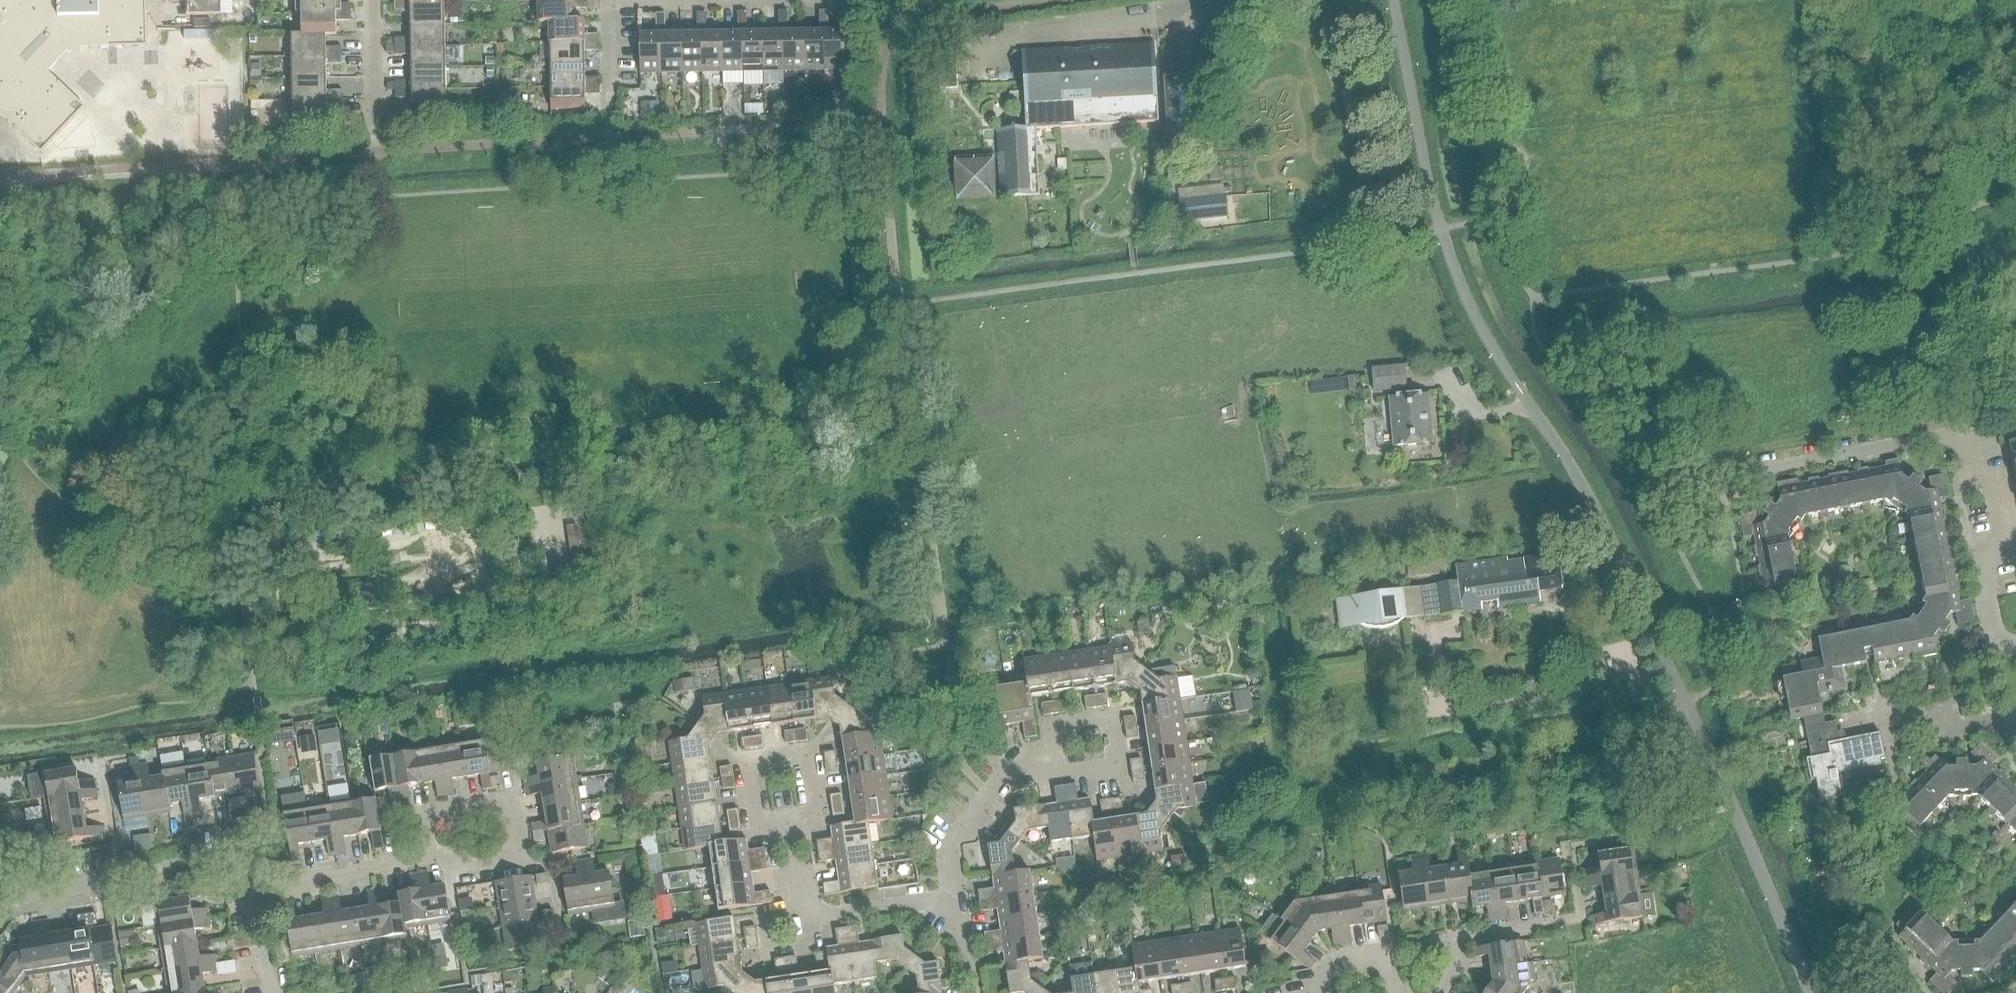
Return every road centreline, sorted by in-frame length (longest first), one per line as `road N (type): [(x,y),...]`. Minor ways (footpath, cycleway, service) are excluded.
road 1 (unclassified): [(1807,992),(1606,535),(1486,339)]
road 2 (residential): [(2000,550),(1990,495),(1975,478),(1968,440),(1955,436),(1719,474)]
road 3 (residential): [(15,893),(246,853),(254,893)]
road 4 (residential): [(956,899),(818,918),(802,903),(790,821)]
road 5 (residential): [(956,899),(948,841),(986,791),(1049,751)]
road 6 (residential): [(1049,751),(1063,774),(1114,768),(1109,717),(1052,728)]
road 7 (residential): [(254,893),(434,855)]
road 8 (residential): [(1438,992),(1459,963),(1457,939),(1547,925)]
road 9 (residential): [(434,855),(448,869),(481,876),(509,865),(517,849),(512,809)]
road 10 (residential): [(512,809),(471,800),(430,818),(434,855)]
road 11 (residential): [(1396,992),(1388,959),(1361,956),(1340,960),(1318,992)]
road 12 (residential): [(2015,648),(1999,648),(1988,615),(1984,587),(2000,550)]

